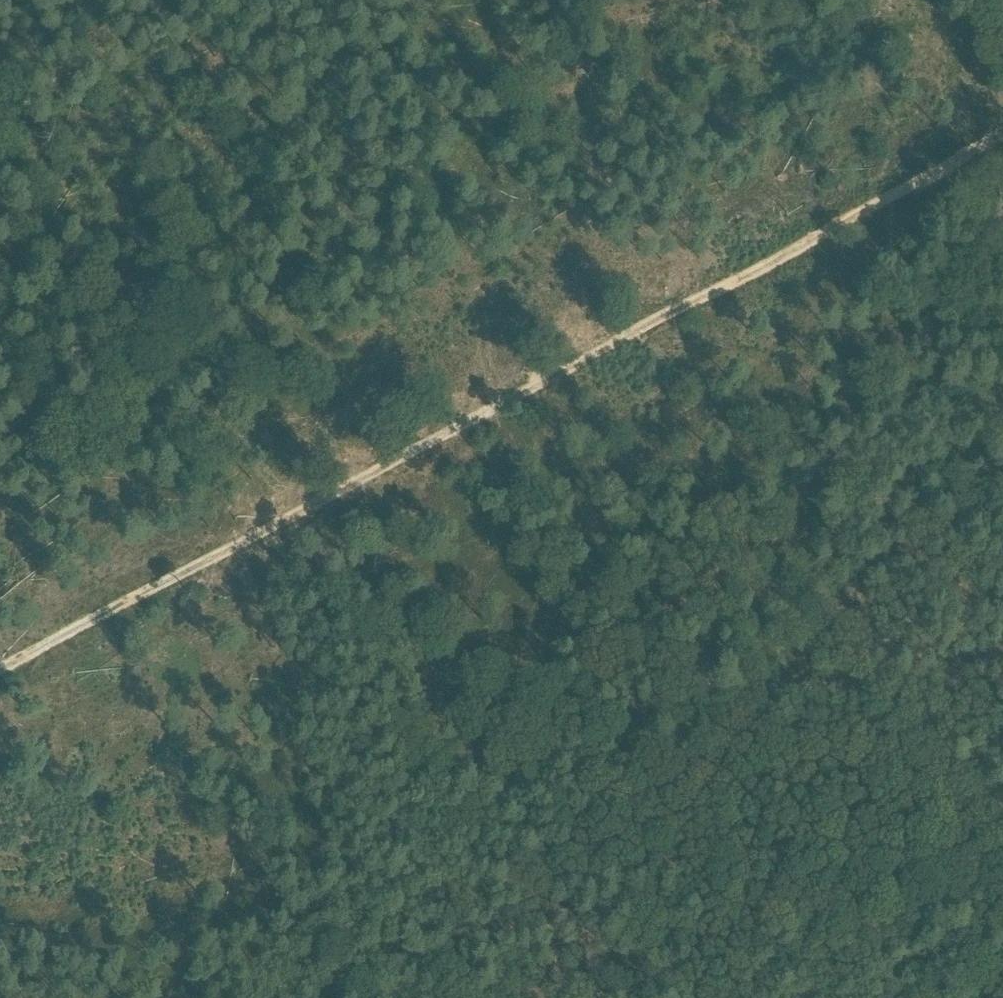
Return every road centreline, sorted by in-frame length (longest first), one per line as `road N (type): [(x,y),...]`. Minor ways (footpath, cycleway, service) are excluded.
road 1 (track): [(1002,131),(477,425),(0,679)]

